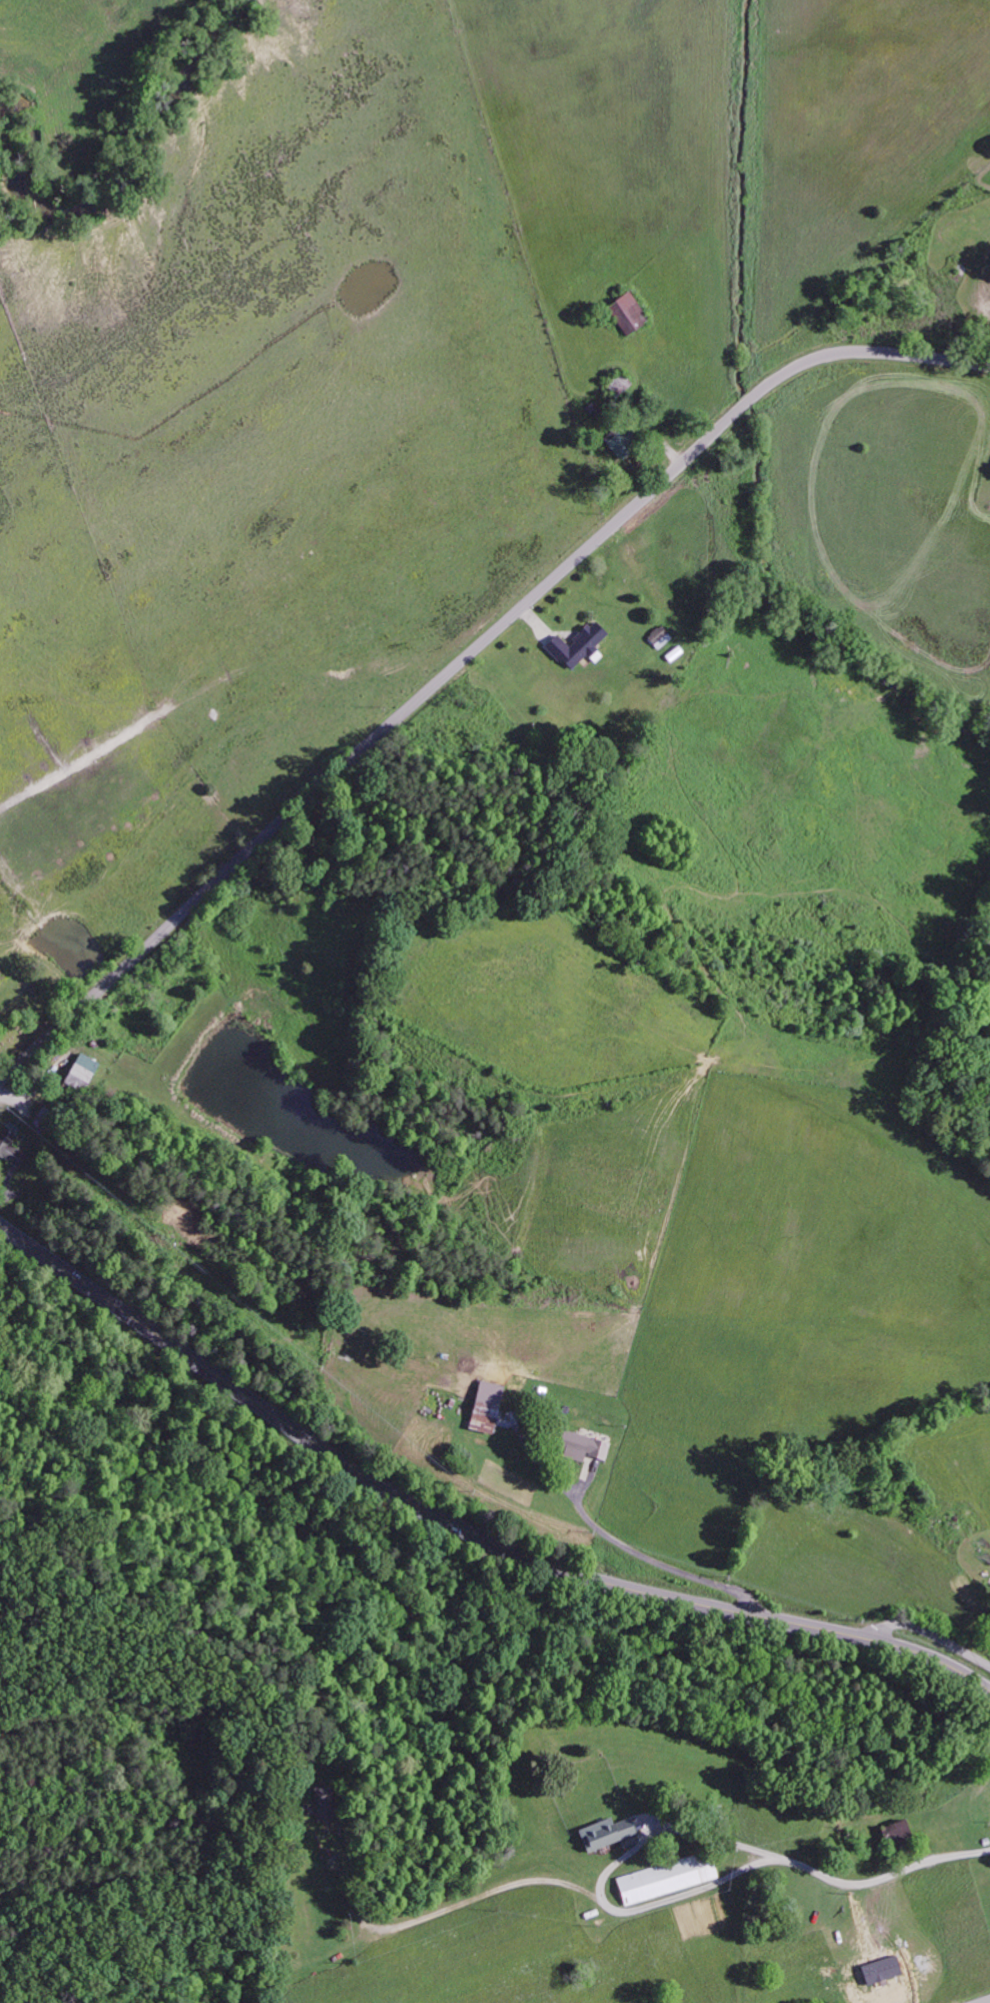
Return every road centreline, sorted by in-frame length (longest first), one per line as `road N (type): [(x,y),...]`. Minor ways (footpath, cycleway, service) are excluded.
road 1 (residential): [(989,366),(854,353),(807,364),(765,389),(0,1080)]
road 2 (secondary): [(989,1692),(894,1646),(634,1591),(461,1528),(338,1458),(0,1225)]
road 3 (residential): [(881,1643),(896,1625),(927,1633),(989,1670)]

